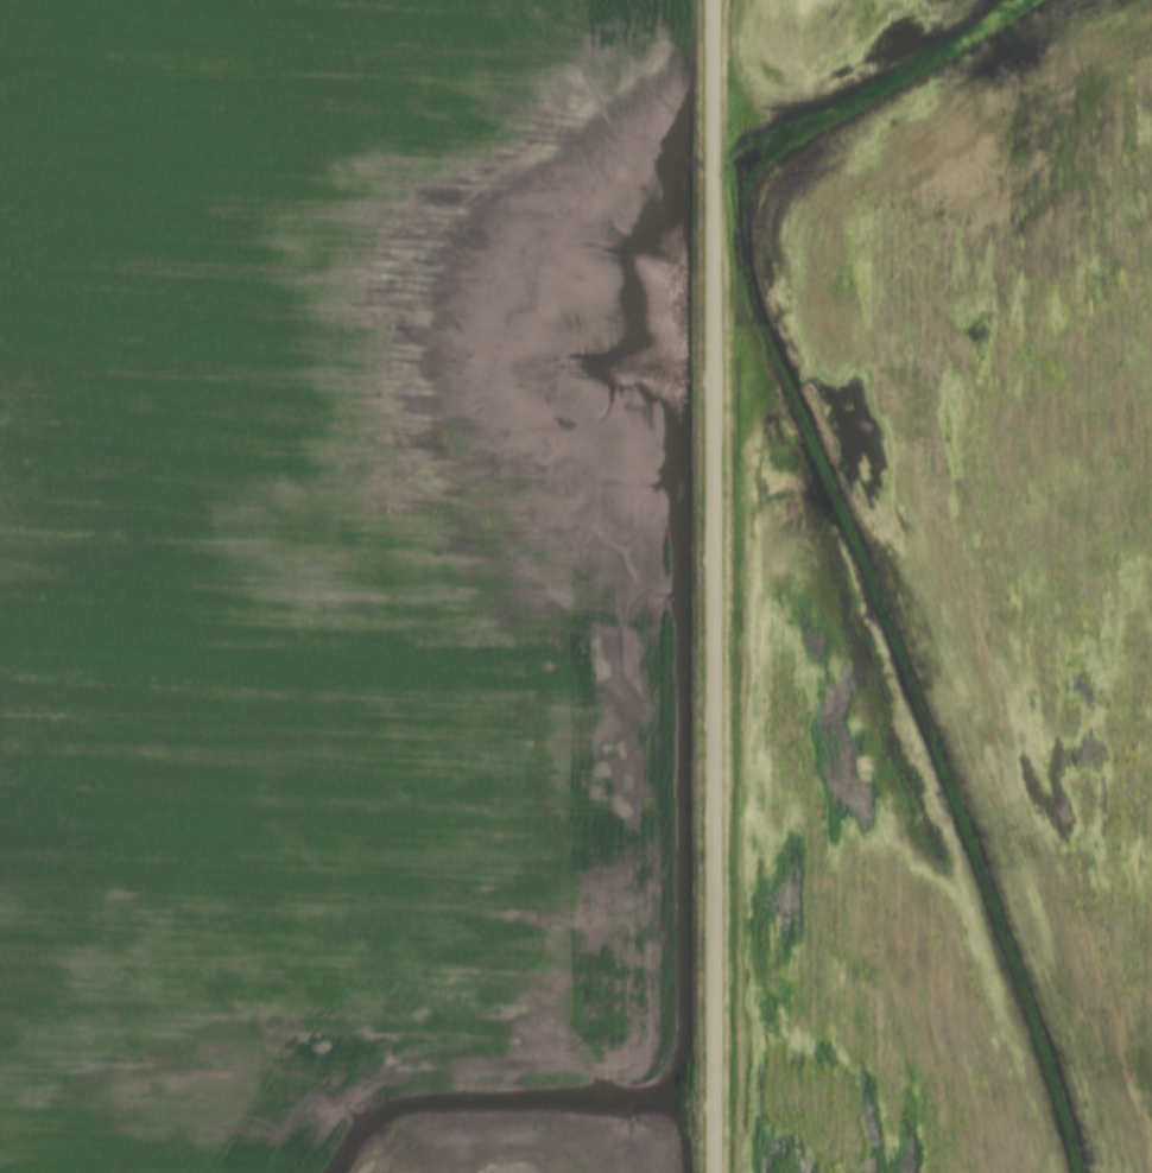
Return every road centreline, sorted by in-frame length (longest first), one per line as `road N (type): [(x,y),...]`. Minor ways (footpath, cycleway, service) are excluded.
road 1 (residential): [(711,0),(712,1172)]

